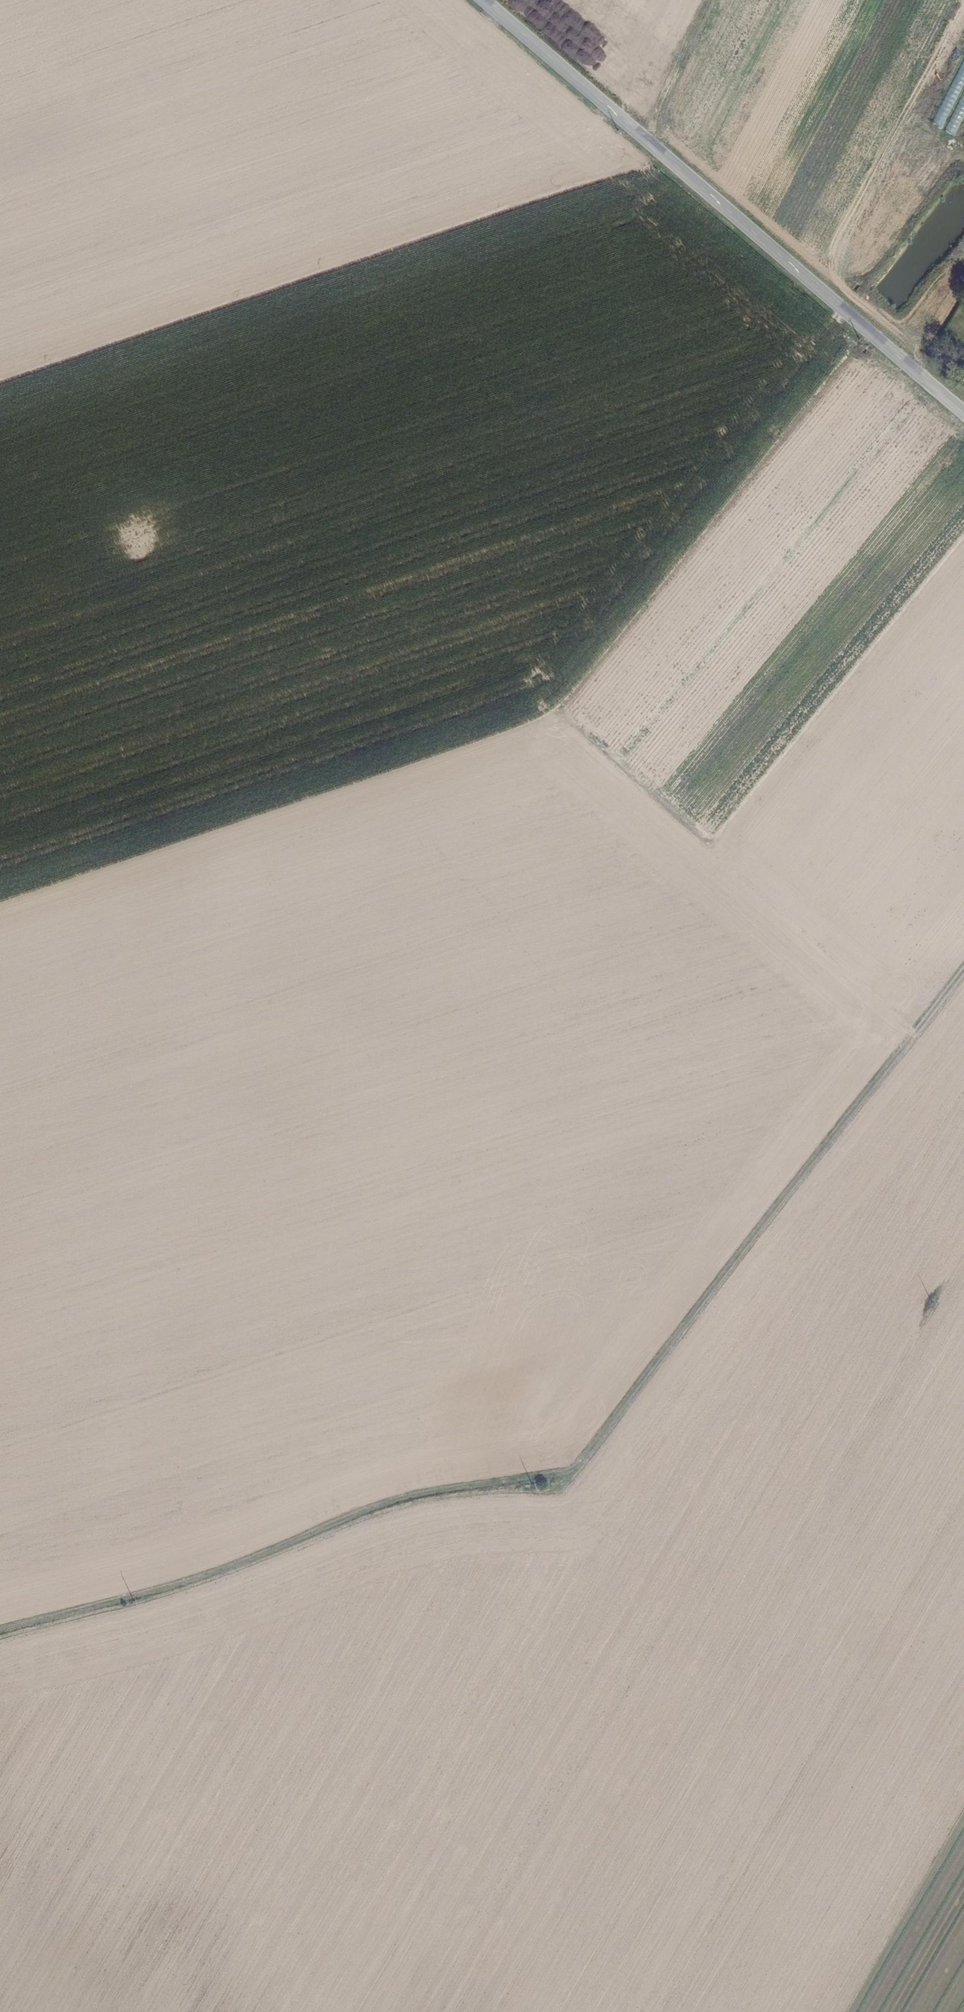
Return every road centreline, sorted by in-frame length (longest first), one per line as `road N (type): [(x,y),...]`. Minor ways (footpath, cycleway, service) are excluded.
road 1 (track): [(963,974),(569,1470),(382,1505),(325,1534),(0,1635)]
road 2 (tertiary): [(963,413),(479,0)]

